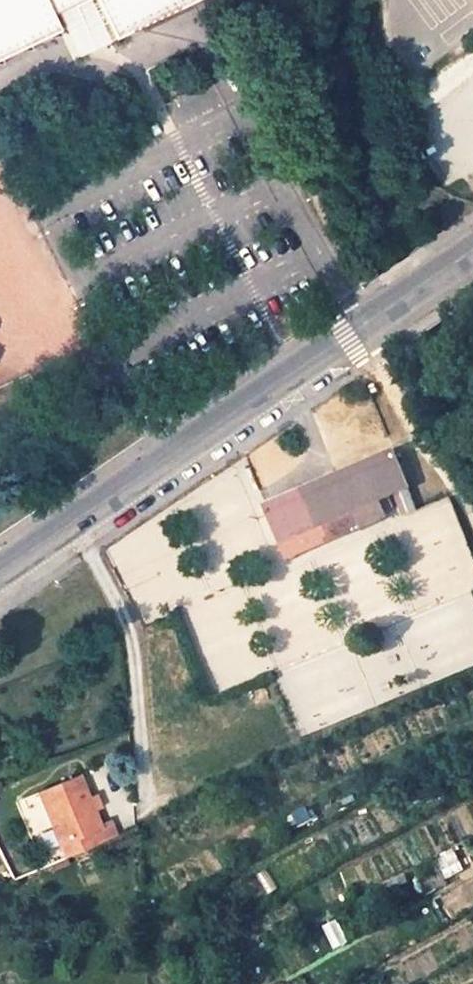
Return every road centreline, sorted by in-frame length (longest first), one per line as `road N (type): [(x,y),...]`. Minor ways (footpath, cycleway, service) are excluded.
road 1 (unclassified): [(0,574),(360,327)]
road 2 (unclassified): [(472,253),(360,327)]

